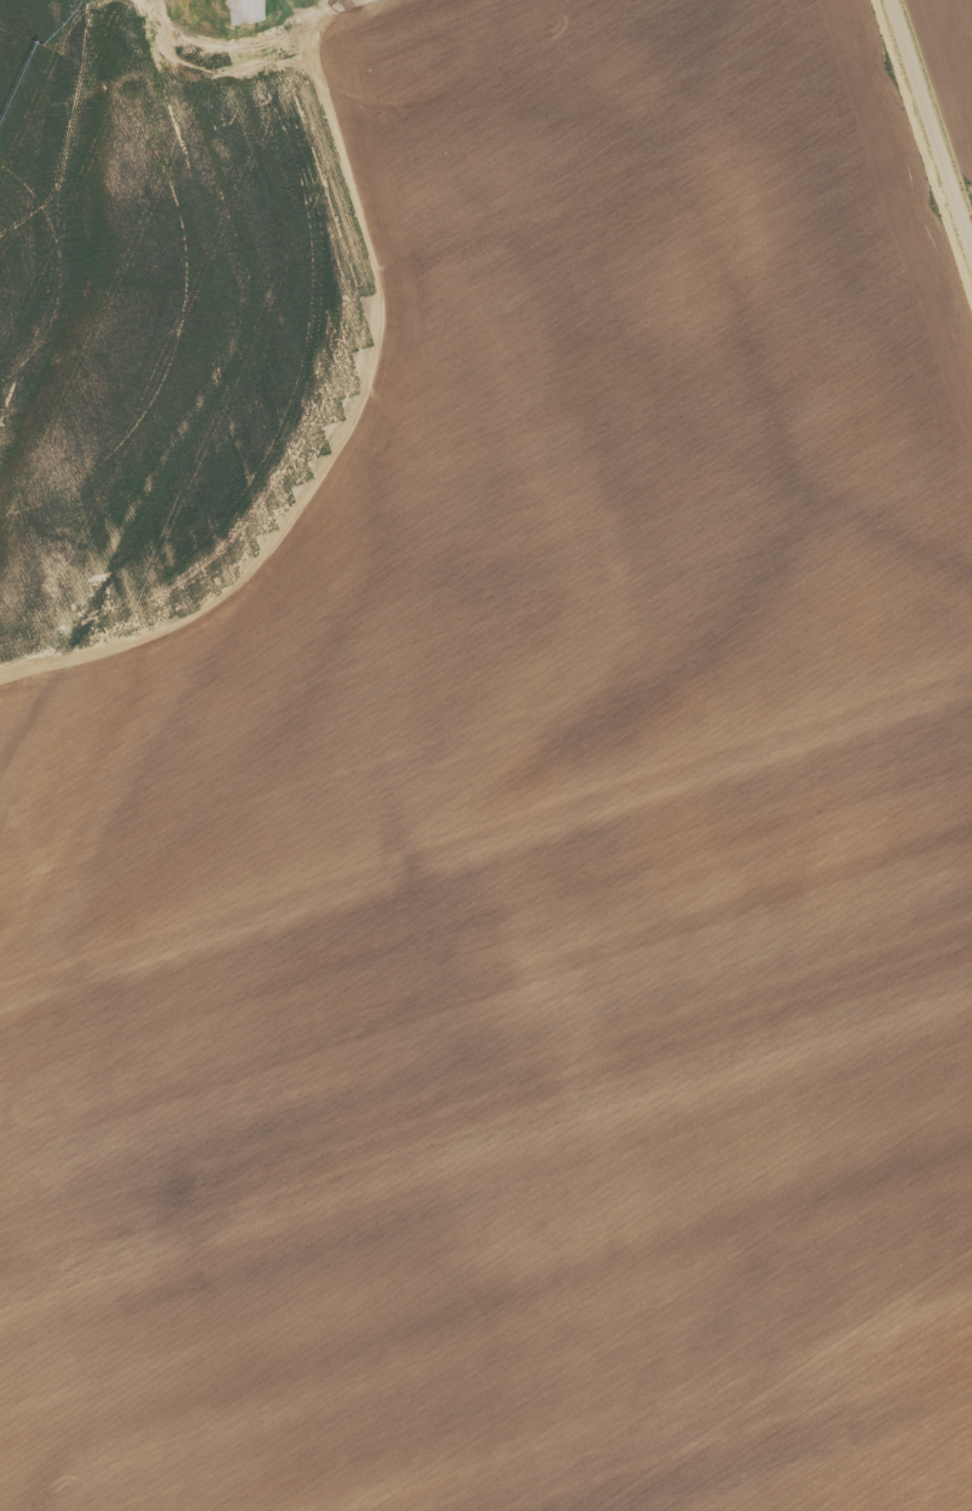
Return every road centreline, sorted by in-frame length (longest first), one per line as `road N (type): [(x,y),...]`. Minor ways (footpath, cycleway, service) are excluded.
road 1 (residential): [(475,0),(321,72),(139,81),(103,0)]
road 2 (residential): [(971,240),(894,0)]

